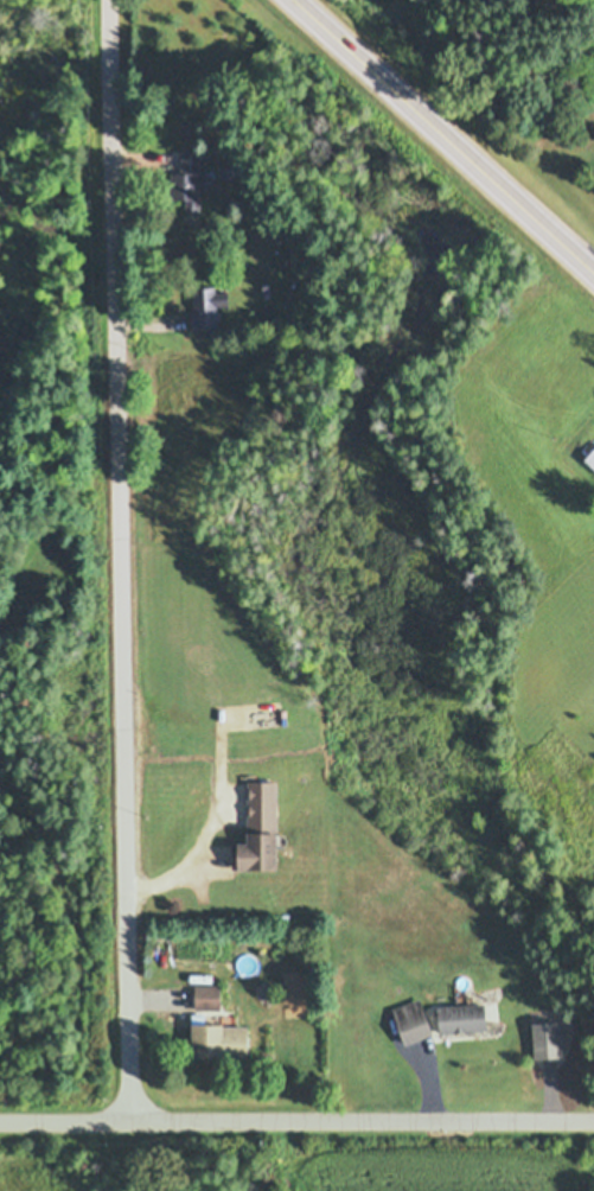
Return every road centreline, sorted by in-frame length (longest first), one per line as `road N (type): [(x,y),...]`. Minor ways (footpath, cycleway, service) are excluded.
road 1 (residential): [(128,1122),(107,0)]
road 2 (residential): [(0,1122),(593,1121)]
road 3 (secondary): [(296,0),(593,269)]

